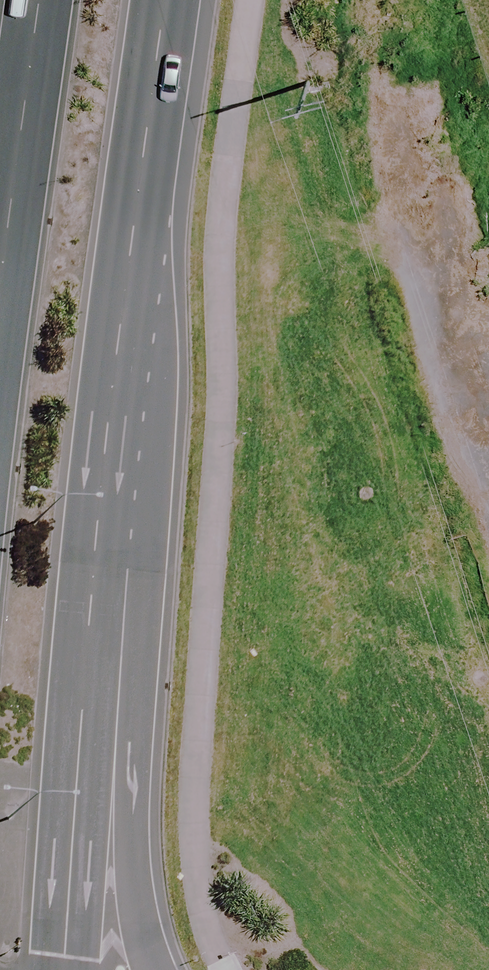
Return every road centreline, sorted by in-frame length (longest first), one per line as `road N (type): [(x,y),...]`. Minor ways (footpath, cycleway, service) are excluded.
road 1 (primary): [(102,483),(144,597),(133,867),(154,969)]
road 2 (primary): [(102,483),(69,969)]
road 3 (primary): [(164,0),(102,483)]
road 4 (primary): [(0,301),(42,0)]

